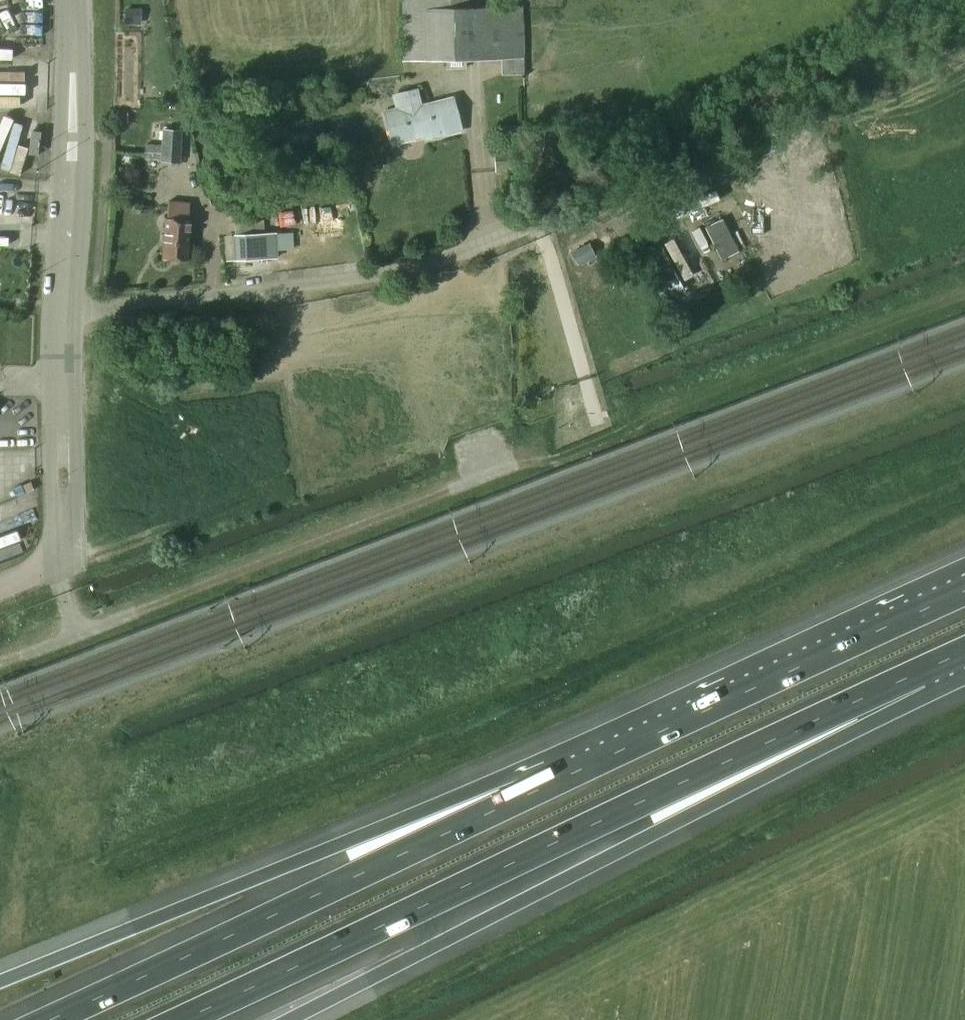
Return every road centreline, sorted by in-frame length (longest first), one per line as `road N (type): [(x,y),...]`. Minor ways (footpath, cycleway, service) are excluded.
road 1 (motorway): [(178,1019),(924,670)]
road 2 (motorway): [(295,1019),(657,830),(924,670)]
road 3 (motorway): [(558,778),(341,843),(0,981)]
road 4 (unclassified): [(63,312),(382,275),(475,250),(616,188)]
road 5 (motorway): [(558,778),(48,1019)]
road 6 (motorway): [(964,590),(558,778)]
road 7 (unclassified): [(63,312),(69,0)]
road 8 (unclassified): [(61,559),(63,312)]

